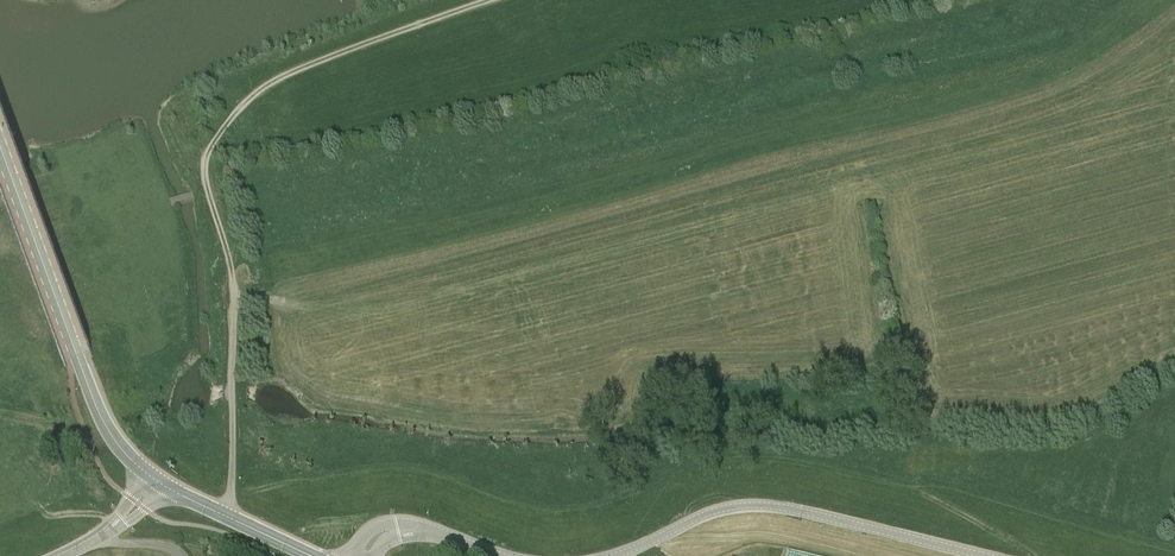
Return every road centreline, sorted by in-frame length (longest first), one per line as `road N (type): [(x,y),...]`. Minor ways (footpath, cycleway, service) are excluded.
road 1 (track): [(153,207),(228,183),(291,179),(841,61)]
road 2 (track): [(235,286),(204,173),(235,115),(293,71),(497,0)]
road 3 (secondary): [(159,480),(100,416),(0,147)]
road 4 (tertiary): [(624,555),(710,513),(761,506),(981,555)]
road 5 (unclassified): [(222,515),(232,486),(235,286)]
road 6 (tertiary): [(63,555),(111,529),(159,480)]

